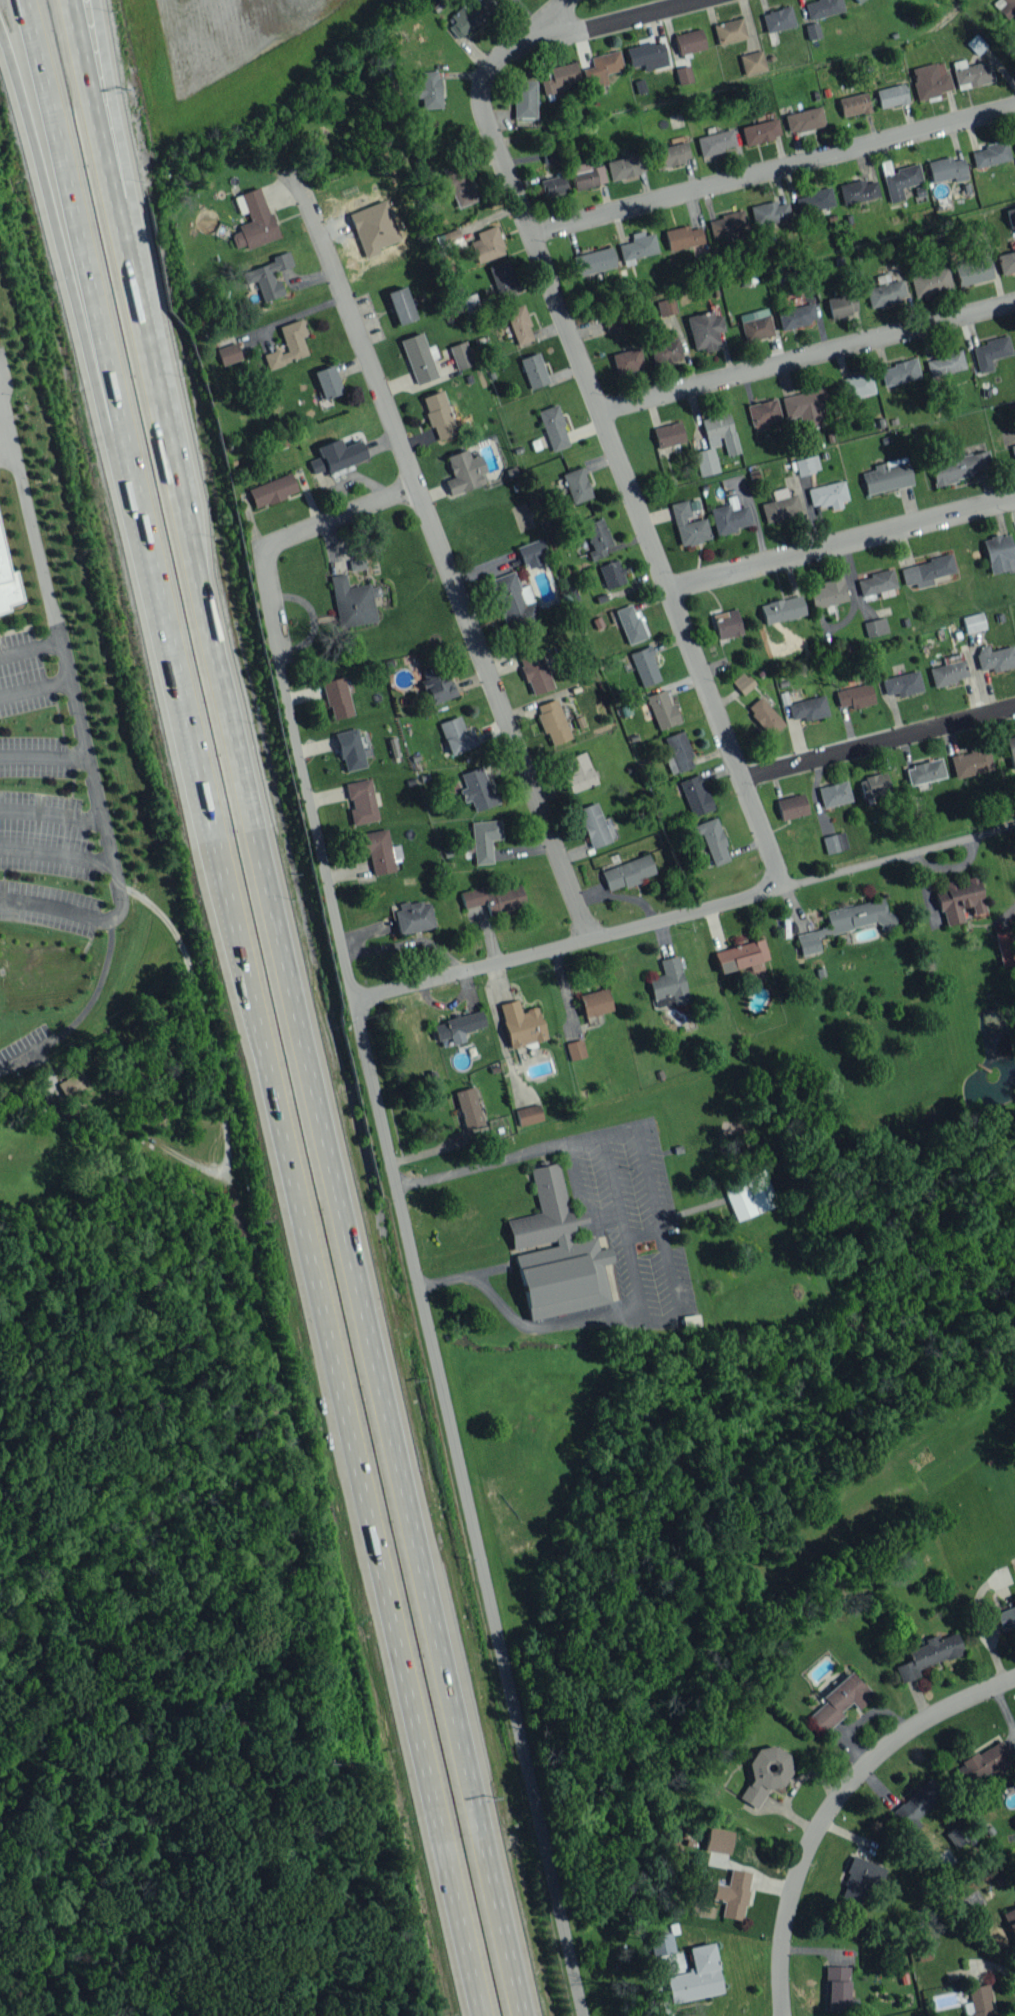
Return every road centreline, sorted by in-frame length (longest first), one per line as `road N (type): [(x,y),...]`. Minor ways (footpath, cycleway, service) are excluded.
road 1 (motorway): [(530,2015),(79,0)]
road 2 (motorway): [(67,227),(472,2015)]
road 3 (residential): [(489,67),(485,109),(778,888)]
road 4 (residential): [(590,939),(289,161)]
road 5 (residential): [(354,1003),(513,1706)]
road 6 (residential): [(354,1003),(1014,825)]
road 7 (residential): [(415,482),(271,547),(270,584),(310,805),(354,1003)]
road 8 (residential): [(1014,100),(532,229)]
road 9 (residential): [(783,2015),(783,1917),(832,1801),(919,1723),(1014,1679)]
road 10 (residential): [(1014,301),(600,412)]
road 11 (residential): [(1014,500),(670,592)]
road 12 (residential): [(513,1706),(583,2015)]
road 13 (residential): [(1014,706),(738,780)]
road 14 (motorway): [(18,0),(67,227)]
road 15 (residential): [(710,0),(519,49),(489,67)]
road 16 (motorway): [(0,31),(48,206),(67,227)]

